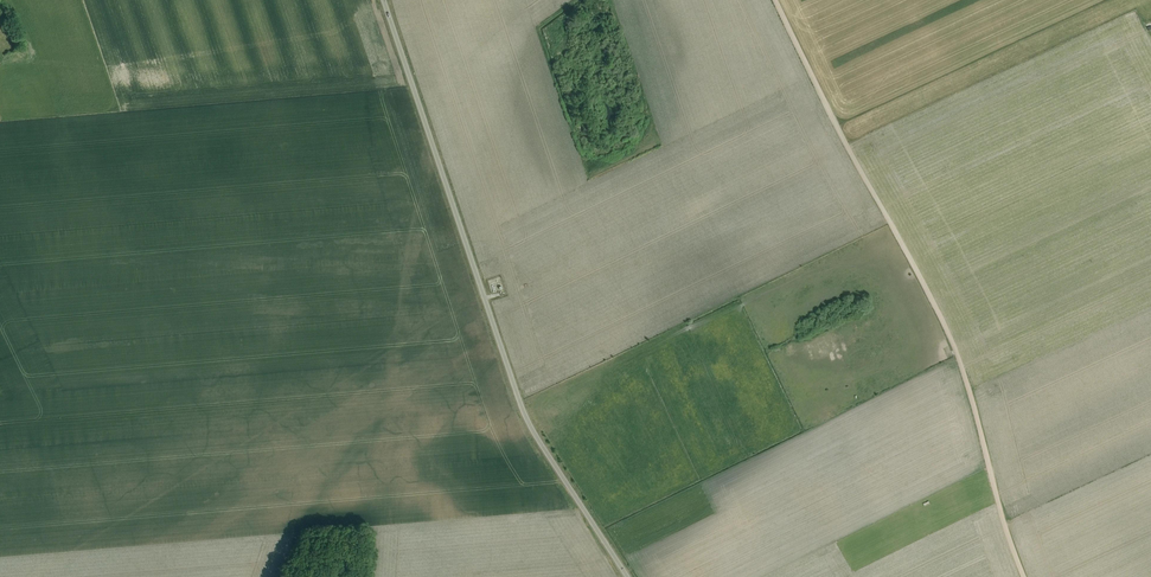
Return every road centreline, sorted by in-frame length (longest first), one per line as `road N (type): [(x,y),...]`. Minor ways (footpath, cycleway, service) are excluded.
road 1 (track): [(776,0),(958,354),(1026,576)]
road 2 (unclassified): [(628,576),(523,410),(383,0)]

